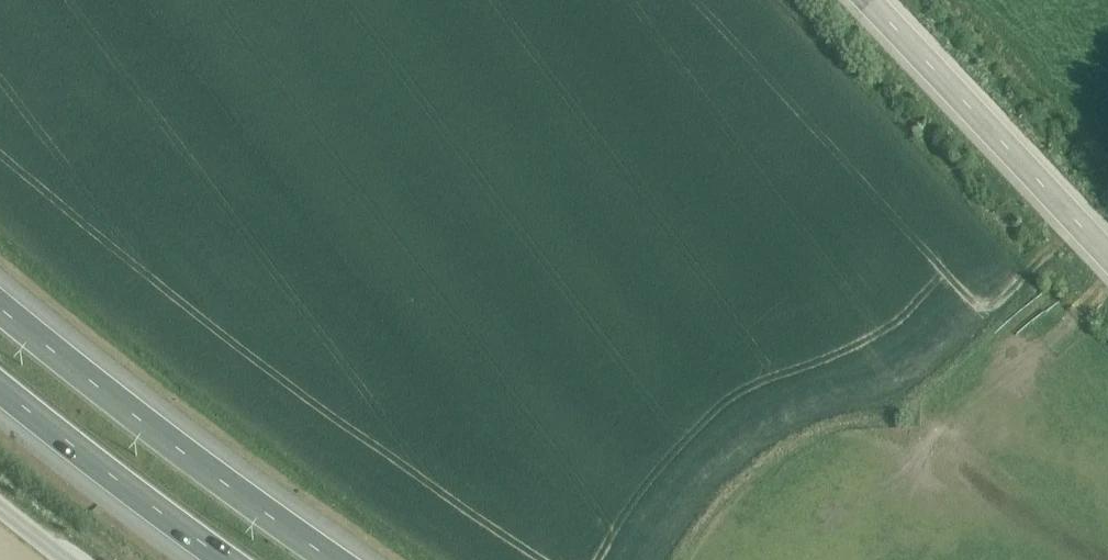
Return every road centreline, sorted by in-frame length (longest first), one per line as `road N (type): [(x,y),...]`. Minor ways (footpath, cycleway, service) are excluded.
road 1 (trunk): [(339,559),(0,300)]
road 2 (tertiary): [(872,0),(1107,254)]
road 3 (trunk): [(0,384),(226,559)]

